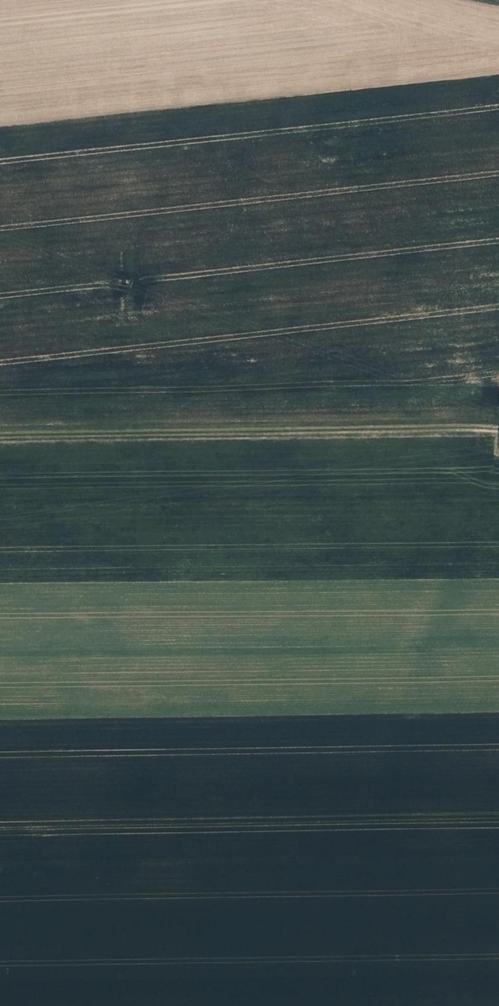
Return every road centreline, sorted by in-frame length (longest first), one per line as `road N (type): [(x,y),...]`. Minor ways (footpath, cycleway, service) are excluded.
road 1 (track): [(498,430),(0,436)]

